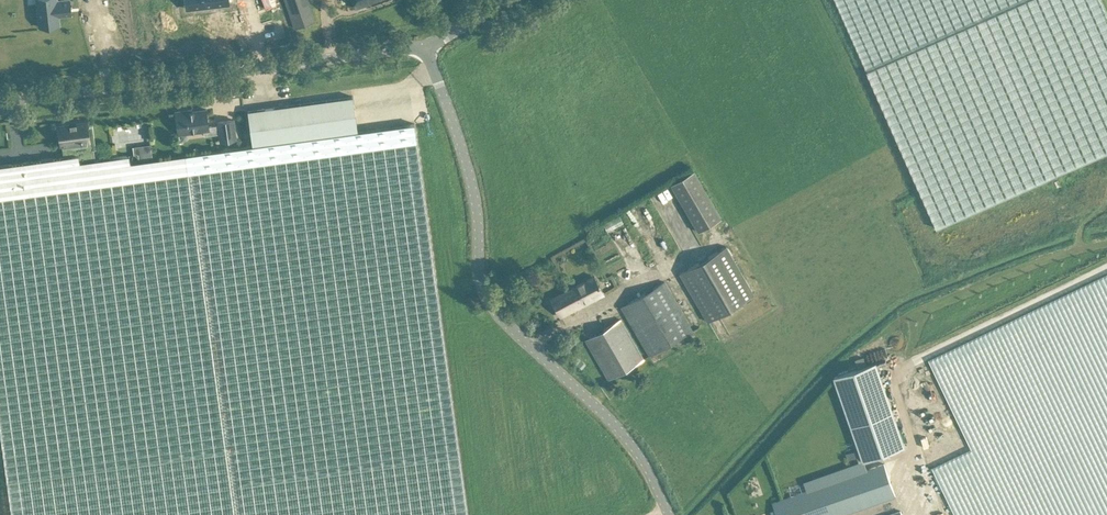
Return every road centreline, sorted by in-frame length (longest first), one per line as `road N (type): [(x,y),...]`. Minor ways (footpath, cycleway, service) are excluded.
road 1 (unclassified): [(672,514),(637,448),(487,302),(466,163),(424,48)]
road 2 (unclassified): [(0,102),(424,48)]

